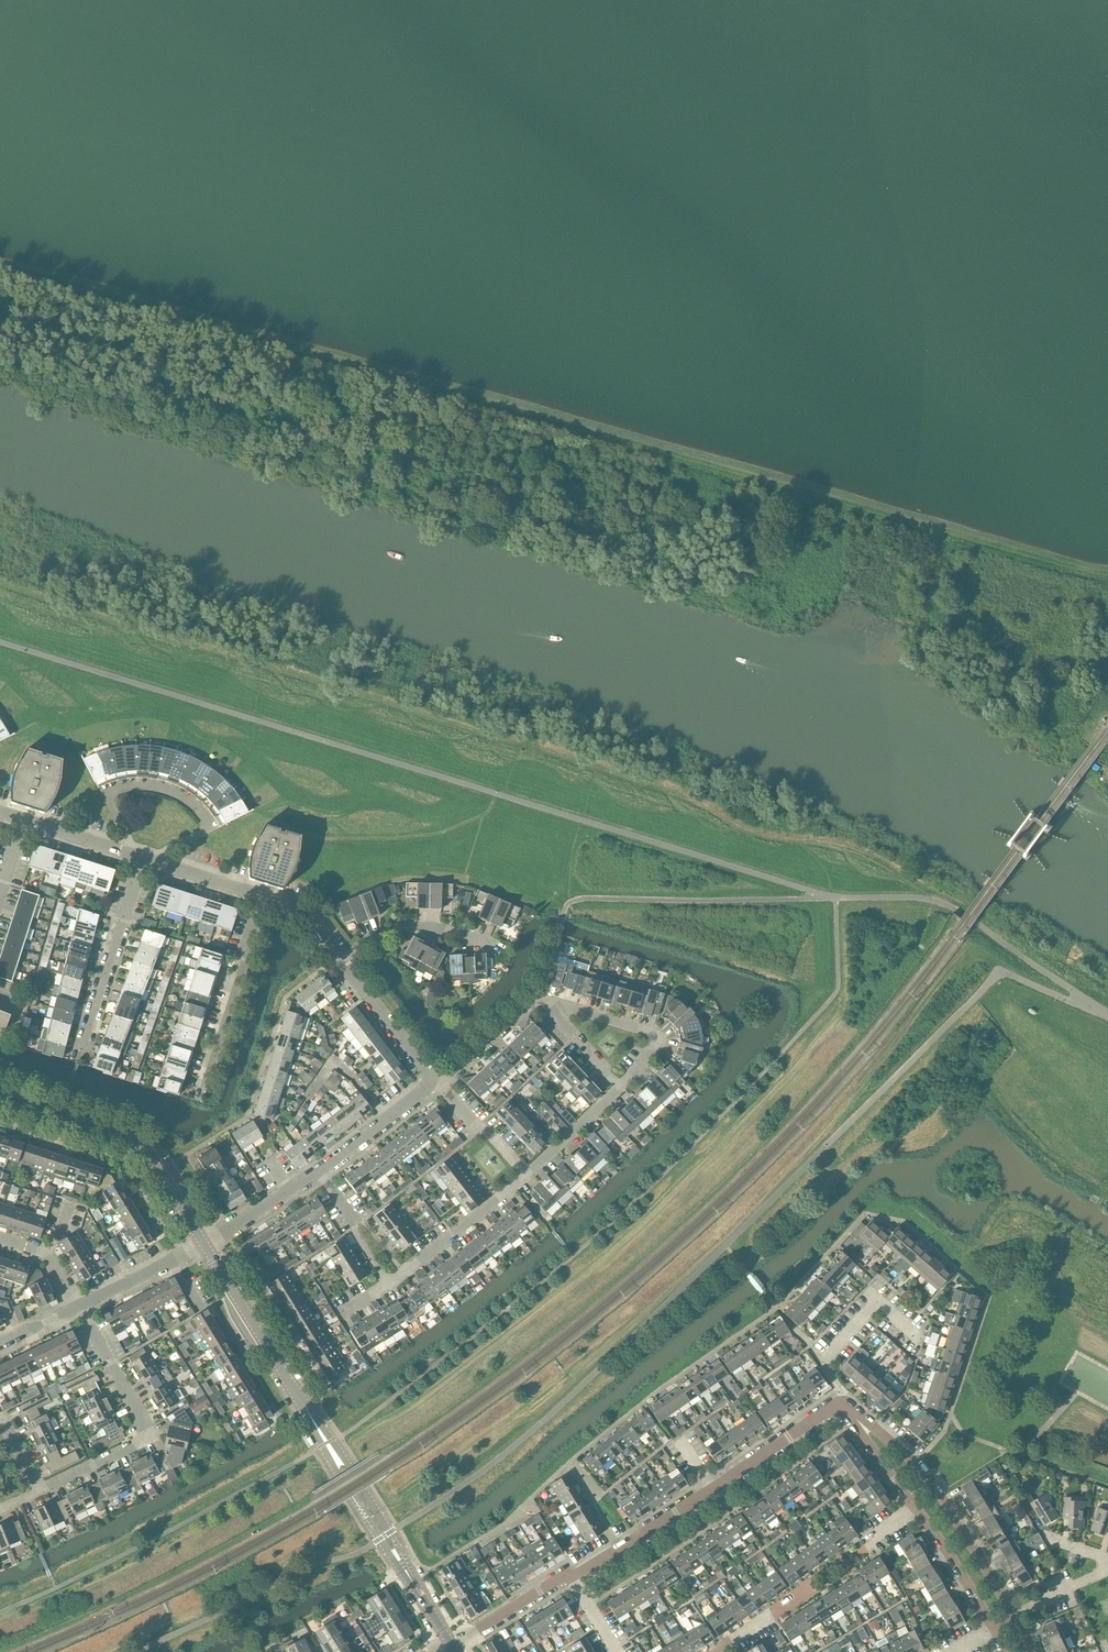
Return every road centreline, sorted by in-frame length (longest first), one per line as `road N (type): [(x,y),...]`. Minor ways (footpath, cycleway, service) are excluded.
road 1 (tertiary): [(452,1642),(205,1243)]
road 2 (residential): [(79,1306),(151,1437),(40,1492)]
road 3 (tertiary): [(205,1243),(140,1144),(0,1093)]
road 4 (residential): [(1016,1614),(931,1482),(860,1419)]
road 5 (residential): [(136,855),(110,803),(117,788),(169,791),(206,823),(203,833),(143,857)]
road 6 (residential): [(80,1053),(143,857)]
road 7 (residential): [(203,1089),(261,895)]
road 8 (residential): [(621,1088),(656,1050),(655,1033),(537,998)]
road 9 (residential): [(841,1397),(819,1358),(877,1302),(916,1338)]
road 10 (residential): [(385,1286),(526,1177)]
road 11 (residential): [(336,954),(406,925),(493,948)]
road 12 (residential): [(573,1573),(710,1485)]
road 13 (residential): [(437,1081),(336,954)]
road 14 (residential): [(710,1485),(841,1397)]
road 15 (residential): [(437,1081),(321,1168)]
road 16 (residential): [(916,1505),(992,1626)]
road 17 (residential): [(79,1306),(205,1243)]
road 18 (residential): [(452,1642),(573,1573)]
road 19 (residential): [(321,1168),(205,1243)]
road 20 (residential): [(385,1286),(321,1168)]
road 21 (residential): [(537,998),(455,1075),(437,1081)]
road 22 (residential): [(526,1177),(437,1081)]
road 23 (residential): [(526,1177),(621,1088)]
road 24 (residential): [(143,857),(261,895)]
road 25 (residential): [(621,1088),(537,998)]

